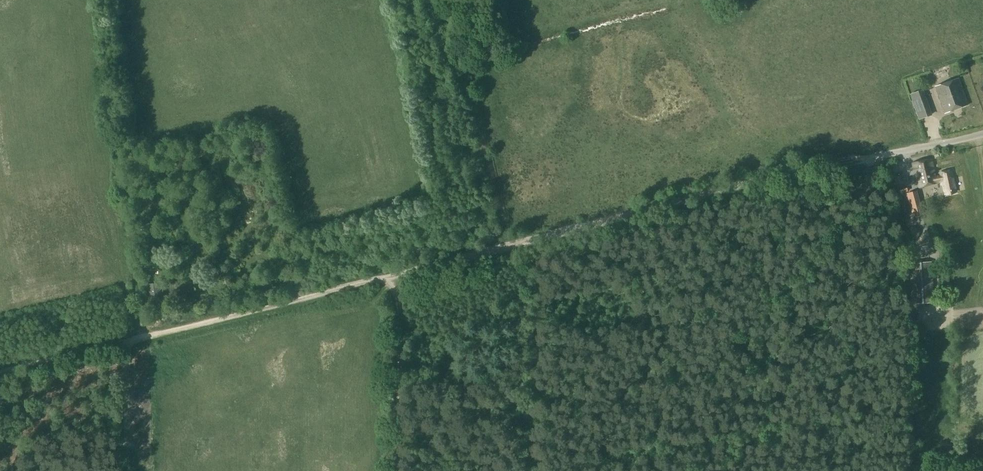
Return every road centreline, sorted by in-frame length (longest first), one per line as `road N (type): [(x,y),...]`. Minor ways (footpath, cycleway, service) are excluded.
road 1 (track): [(885,155),(392,276)]
road 2 (track): [(392,276),(0,373)]
road 3 (track): [(398,470),(399,323),(392,276)]

